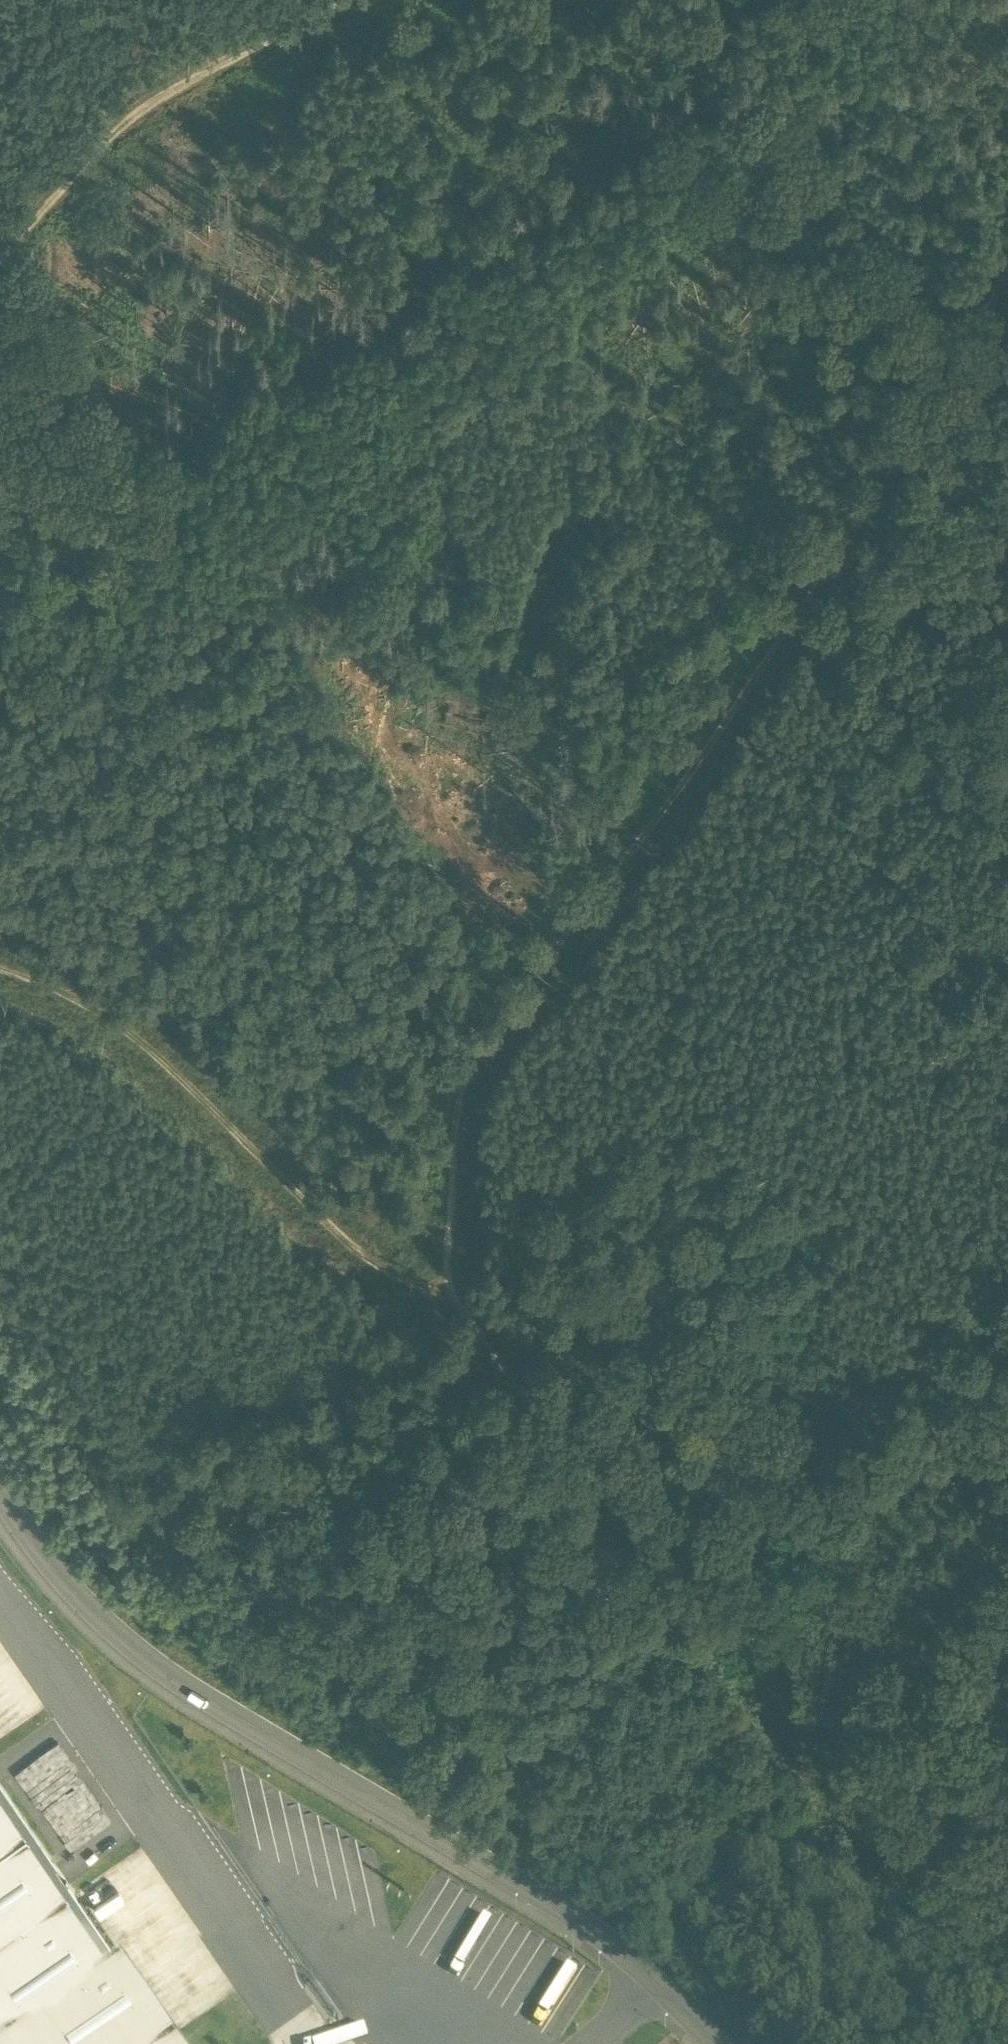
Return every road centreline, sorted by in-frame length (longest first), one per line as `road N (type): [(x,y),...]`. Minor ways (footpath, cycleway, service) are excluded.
road 1 (track): [(447,1306),(464,1078),(658,821),(829,570),(955,376),(1007,256)]
road 2 (tertiary): [(723,2043),(607,1938),(143,1654),(47,1549),(0,1474)]
road 3 (track): [(447,1306),(520,1366),(539,1429),(666,1546),(890,1828),(1007,1927)]

